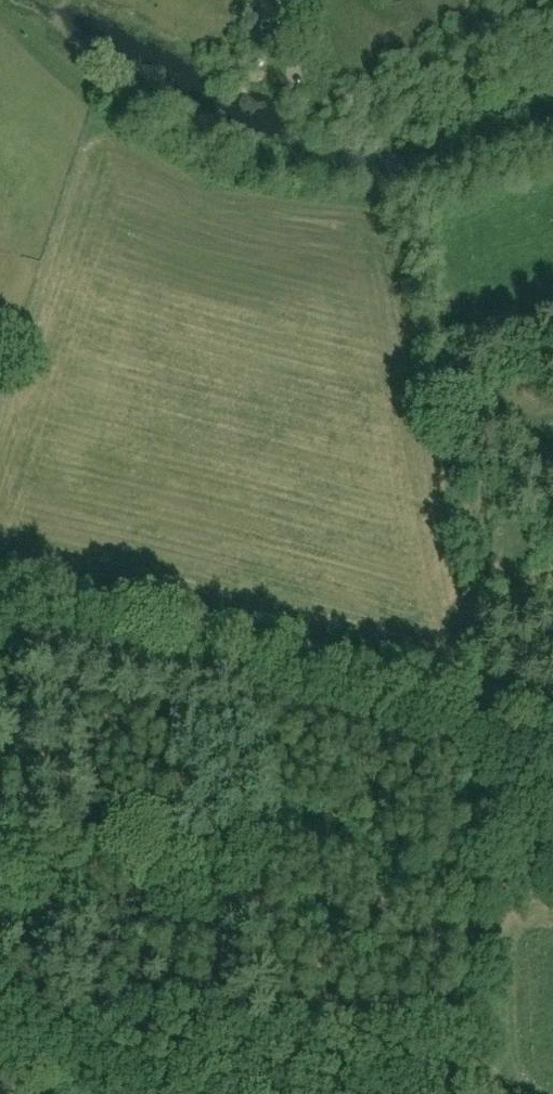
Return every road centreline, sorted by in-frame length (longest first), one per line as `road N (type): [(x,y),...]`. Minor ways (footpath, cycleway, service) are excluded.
road 1 (unclassified): [(0,577),(552,704)]

